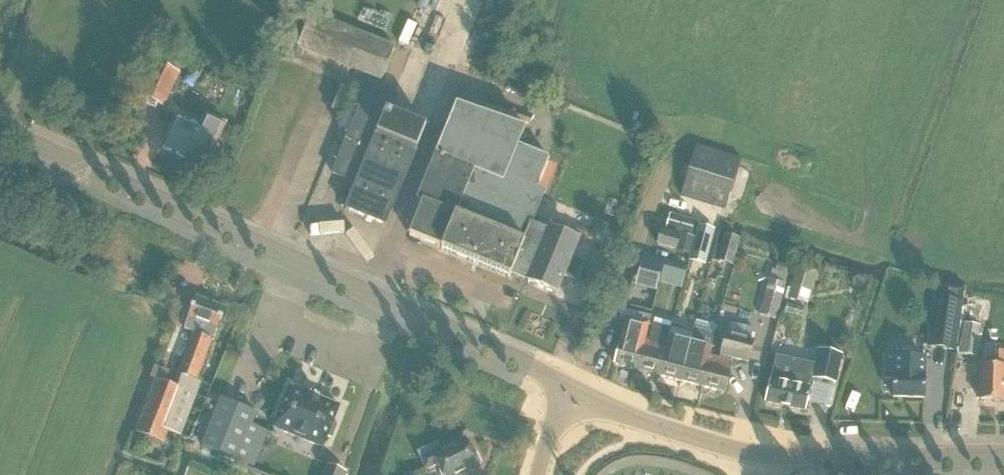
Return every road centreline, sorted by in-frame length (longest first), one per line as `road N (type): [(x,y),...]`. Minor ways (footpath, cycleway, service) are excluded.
road 1 (tertiary): [(575,401),(0,127)]
road 2 (tertiary): [(1003,457),(777,459),(575,401)]

